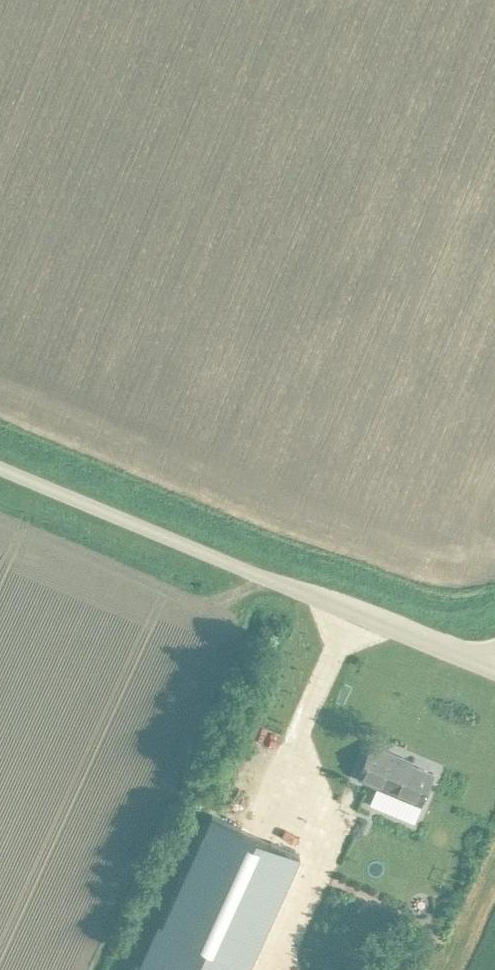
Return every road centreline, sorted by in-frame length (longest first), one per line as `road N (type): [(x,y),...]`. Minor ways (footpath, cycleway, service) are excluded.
road 1 (unclassified): [(494,670),(0,475)]

